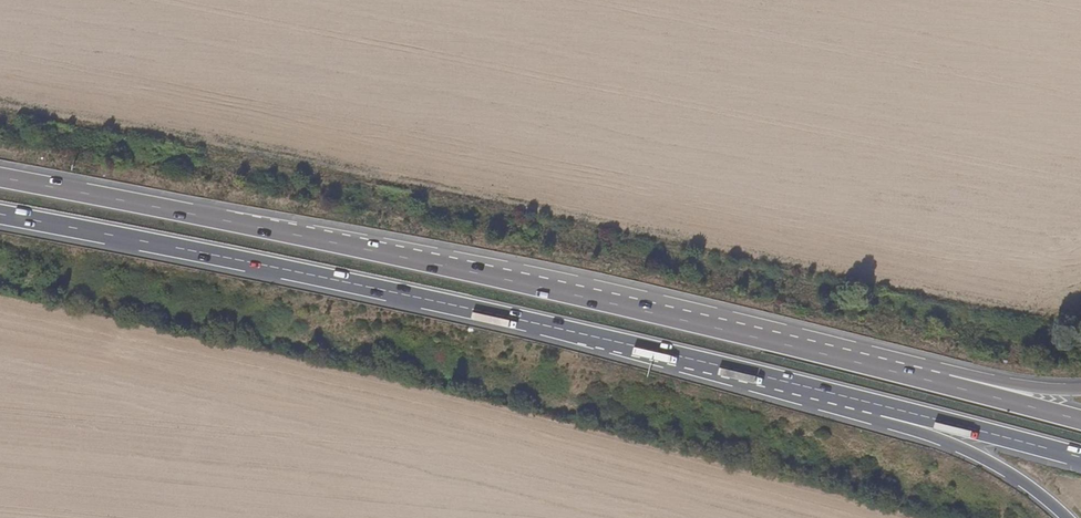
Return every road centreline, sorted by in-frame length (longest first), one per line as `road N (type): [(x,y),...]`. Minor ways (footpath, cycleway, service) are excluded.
road 1 (trunk): [(937,383),(660,315),(0,176)]
road 2 (trunk): [(0,216),(297,271),(874,407)]
road 3 (trunk): [(874,407),(1025,483),(1067,517)]
road 4 (trunk): [(874,407),(1080,458)]
road 5 (trunk): [(1080,421),(937,383)]
road 6 (trunk): [(1080,384),(937,383)]

